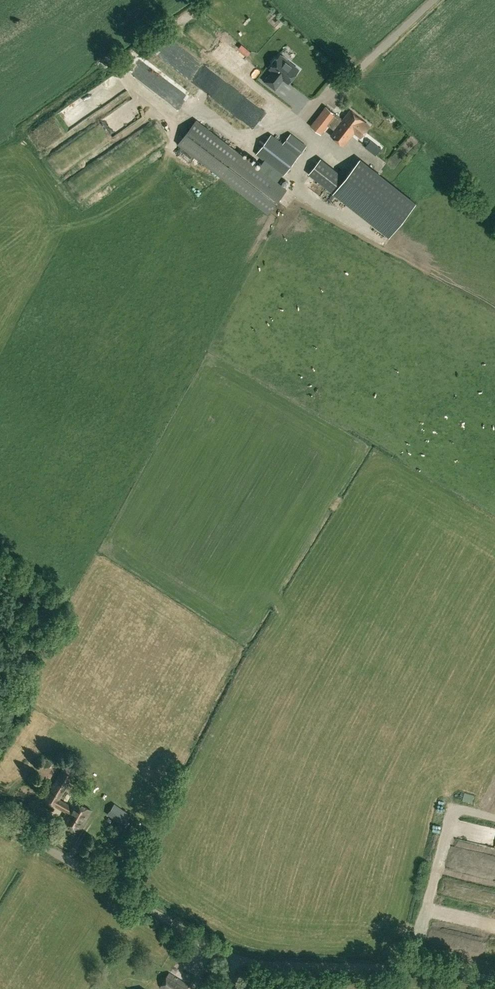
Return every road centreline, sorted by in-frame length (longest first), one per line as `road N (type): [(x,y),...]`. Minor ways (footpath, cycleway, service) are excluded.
road 1 (unclassified): [(494,980),(433,968),(234,956),(0,822)]
road 2 (track): [(325,99),(431,0)]

